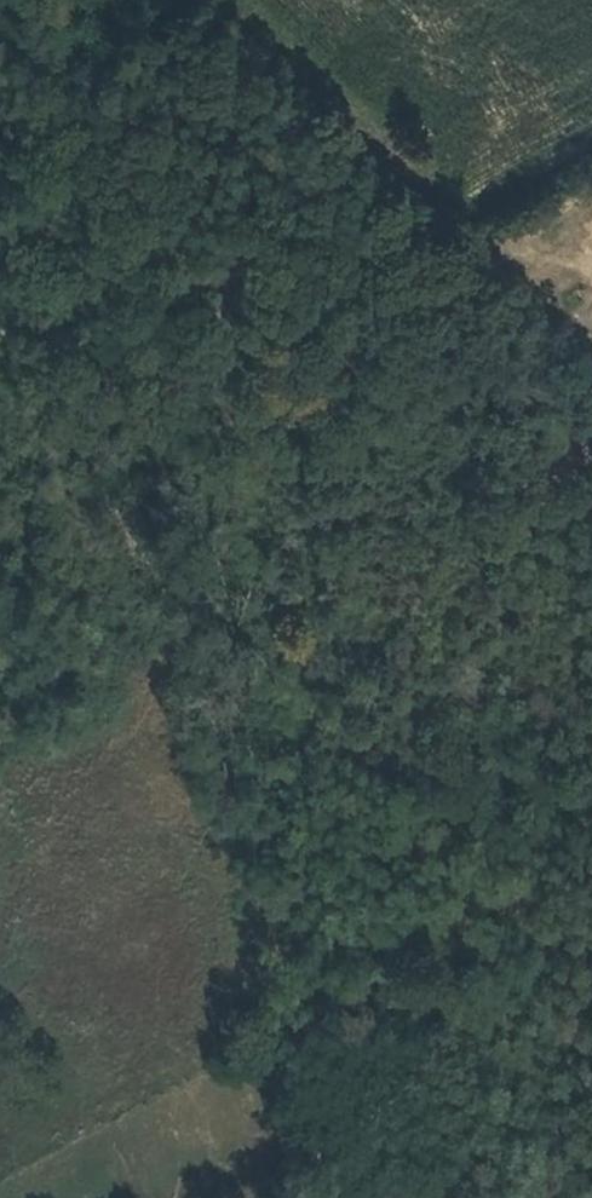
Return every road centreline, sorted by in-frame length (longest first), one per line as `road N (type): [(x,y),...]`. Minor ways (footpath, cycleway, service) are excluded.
road 1 (track): [(229,0),(228,25),(448,252)]

